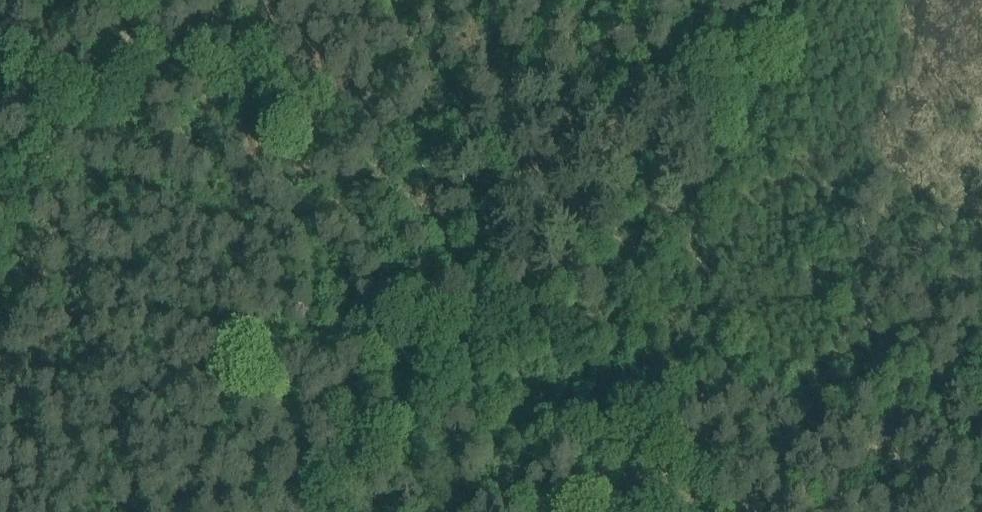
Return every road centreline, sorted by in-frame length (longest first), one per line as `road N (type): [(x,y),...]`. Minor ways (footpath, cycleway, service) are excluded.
road 1 (track): [(542,0),(512,101),(515,164),(505,214),(474,303),(640,511)]
road 2 (track): [(3,215),(40,176),(154,0)]

